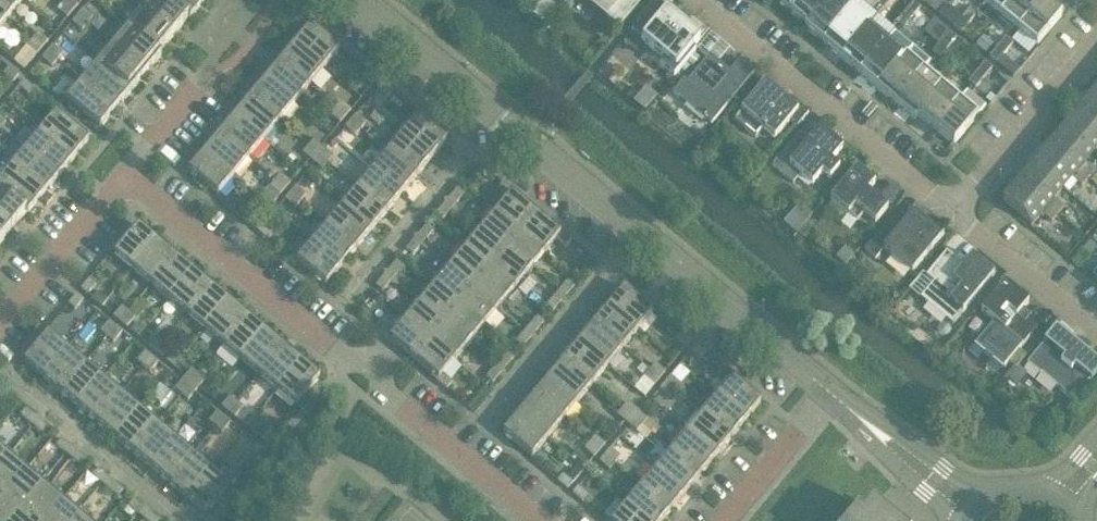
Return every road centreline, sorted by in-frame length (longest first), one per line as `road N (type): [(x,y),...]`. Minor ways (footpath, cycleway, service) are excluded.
road 1 (unclassified): [(829,396),(349,0)]
road 2 (residential): [(537,520),(386,395),(374,367),(343,360),(139,188),(124,185)]
road 3 (residential): [(959,204),(930,195),(690,0)]
road 4 (residential): [(959,204),(1096,36)]
road 5 (unclassified): [(988,498),(829,396)]
road 6 (residential): [(1096,330),(971,229),(959,204)]
road 7 (residential): [(0,325),(124,185)]
road 8 (unclassified): [(829,396),(900,473),(958,520)]
road 9 (unclassified): [(723,520),(829,396)]

